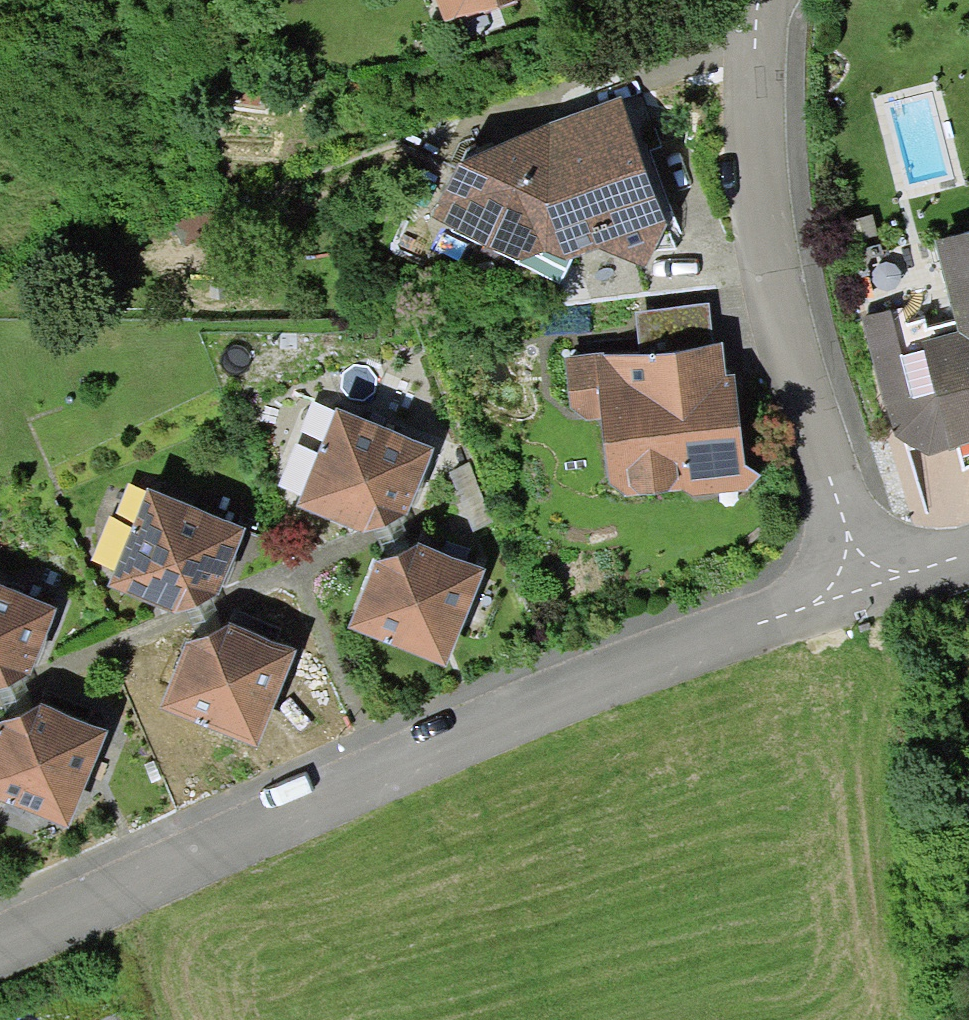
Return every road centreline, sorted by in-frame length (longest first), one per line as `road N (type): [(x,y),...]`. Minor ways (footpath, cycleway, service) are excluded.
road 1 (residential): [(862,583),(0,936)]
road 2 (residential): [(862,583),(796,326),(768,153),(773,0)]

